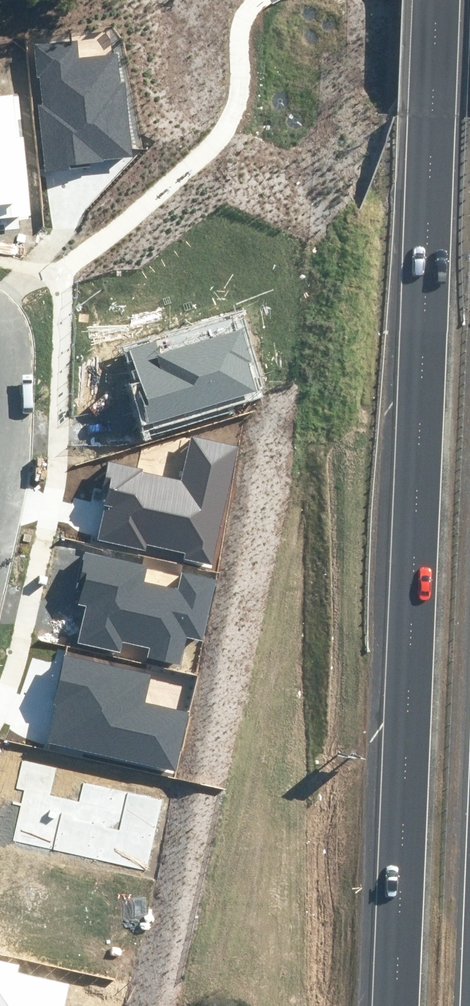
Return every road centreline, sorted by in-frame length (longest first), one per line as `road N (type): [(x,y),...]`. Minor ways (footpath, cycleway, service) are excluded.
road 1 (motorway): [(395,1005),(436,0)]

